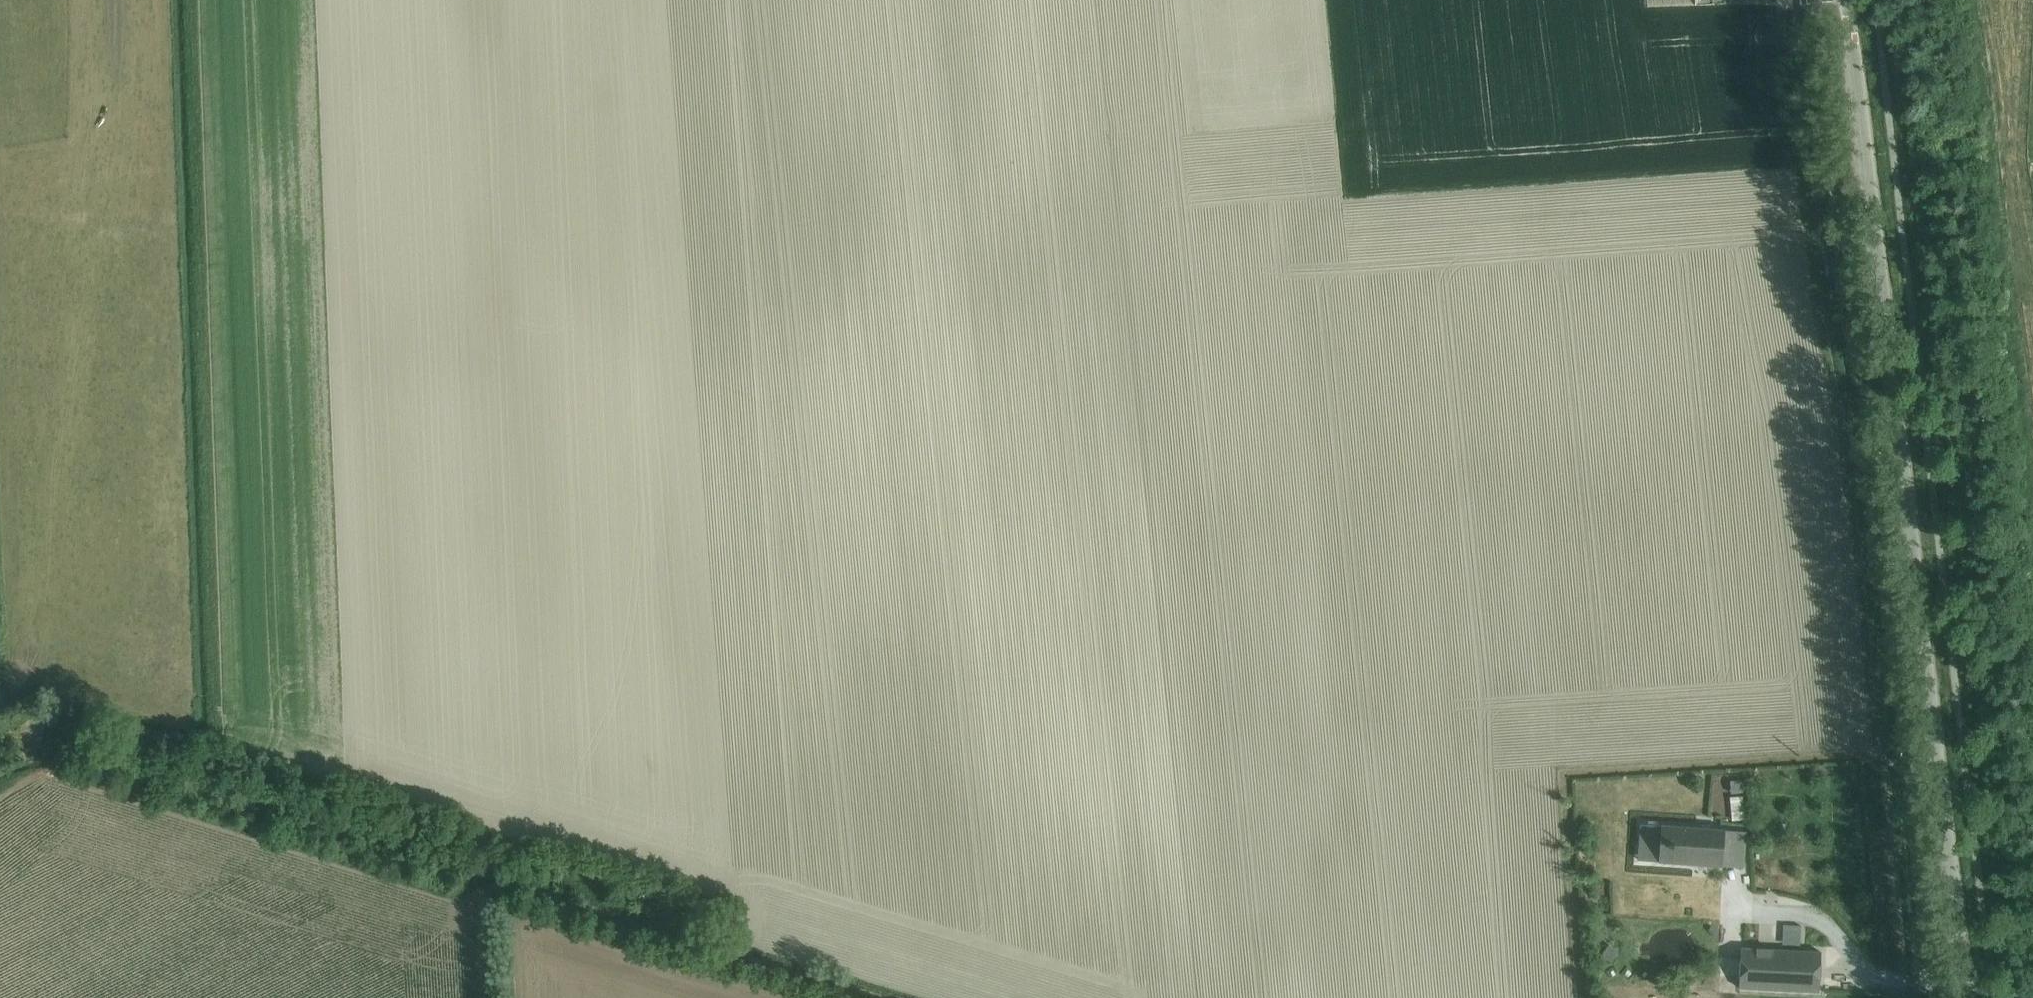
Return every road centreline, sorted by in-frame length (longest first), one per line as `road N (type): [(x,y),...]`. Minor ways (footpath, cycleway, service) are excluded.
road 1 (residential): [(1965,997),(1847,0)]

